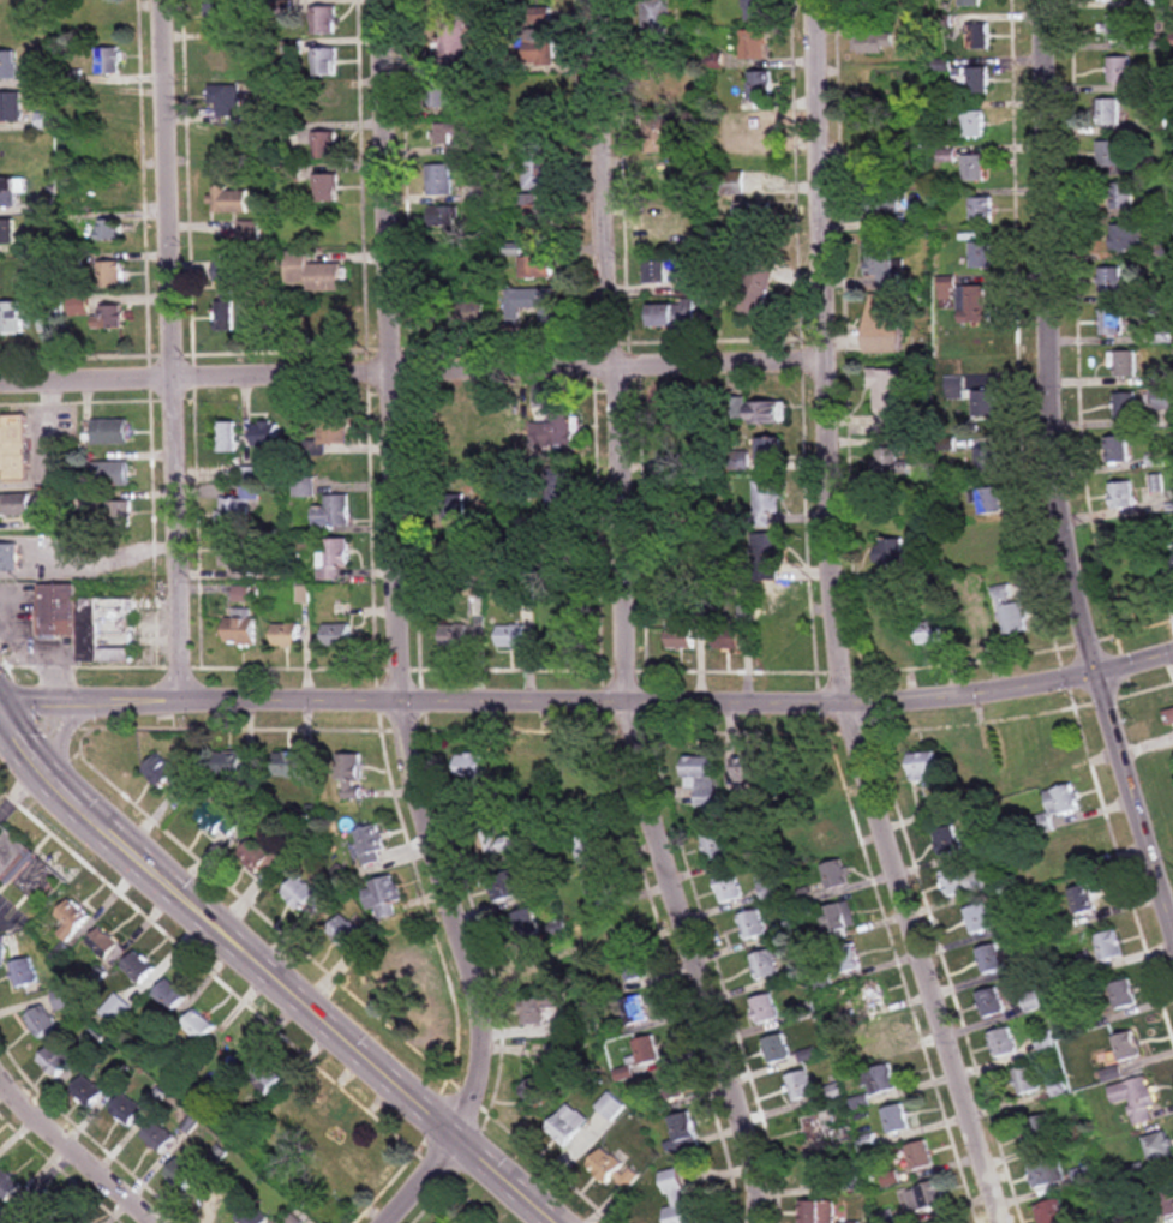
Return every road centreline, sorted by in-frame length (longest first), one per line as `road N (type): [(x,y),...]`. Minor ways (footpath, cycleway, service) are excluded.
road 1 (residential): [(380,1222),(455,1137),(485,1085),(487,1054),(483,996),(405,702),(383,0)]
road 2 (residential): [(1008,1222),(850,709),(832,475),(822,0)]
road 3 (residential): [(763,1222),(759,1158),(633,717),(609,0)]
road 4 (tertiary): [(1172,650),(1028,691),(922,707),(633,717),(405,702),(0,700)]
road 5 (residential): [(1172,935),(1095,672),(1070,532),(1059,428),(1051,0)]
road 6 (residential): [(830,361),(0,384)]
road 7 (secondary): [(554,1222),(84,814),(48,780),(0,711)]
road 8 (residential): [(175,701),(180,378),(169,0)]
road 9 (residential): [(152,1222),(0,1083)]

